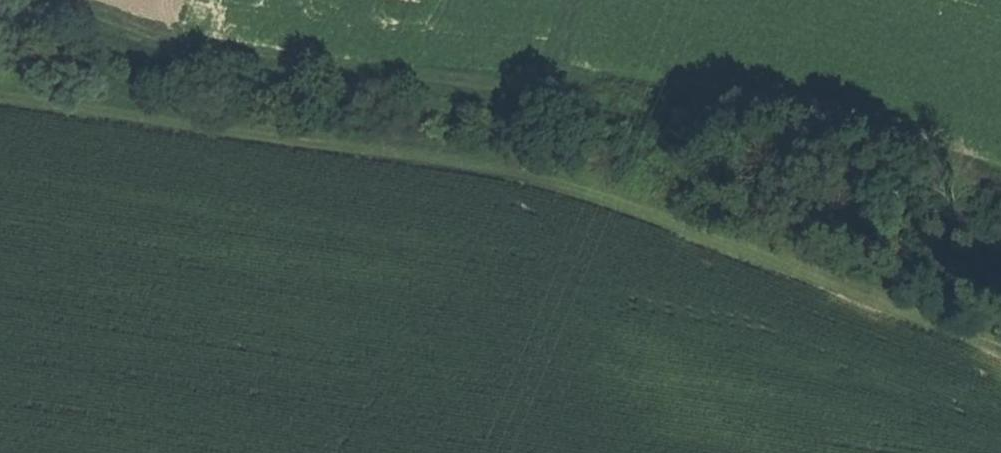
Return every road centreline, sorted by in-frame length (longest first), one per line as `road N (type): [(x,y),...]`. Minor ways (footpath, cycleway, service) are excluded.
road 1 (track): [(529,83),(528,162),(0,81)]
road 2 (track): [(568,0),(548,63),(529,83),(199,48),(38,0)]
road 3 (track): [(1000,328),(689,206),(528,162)]

